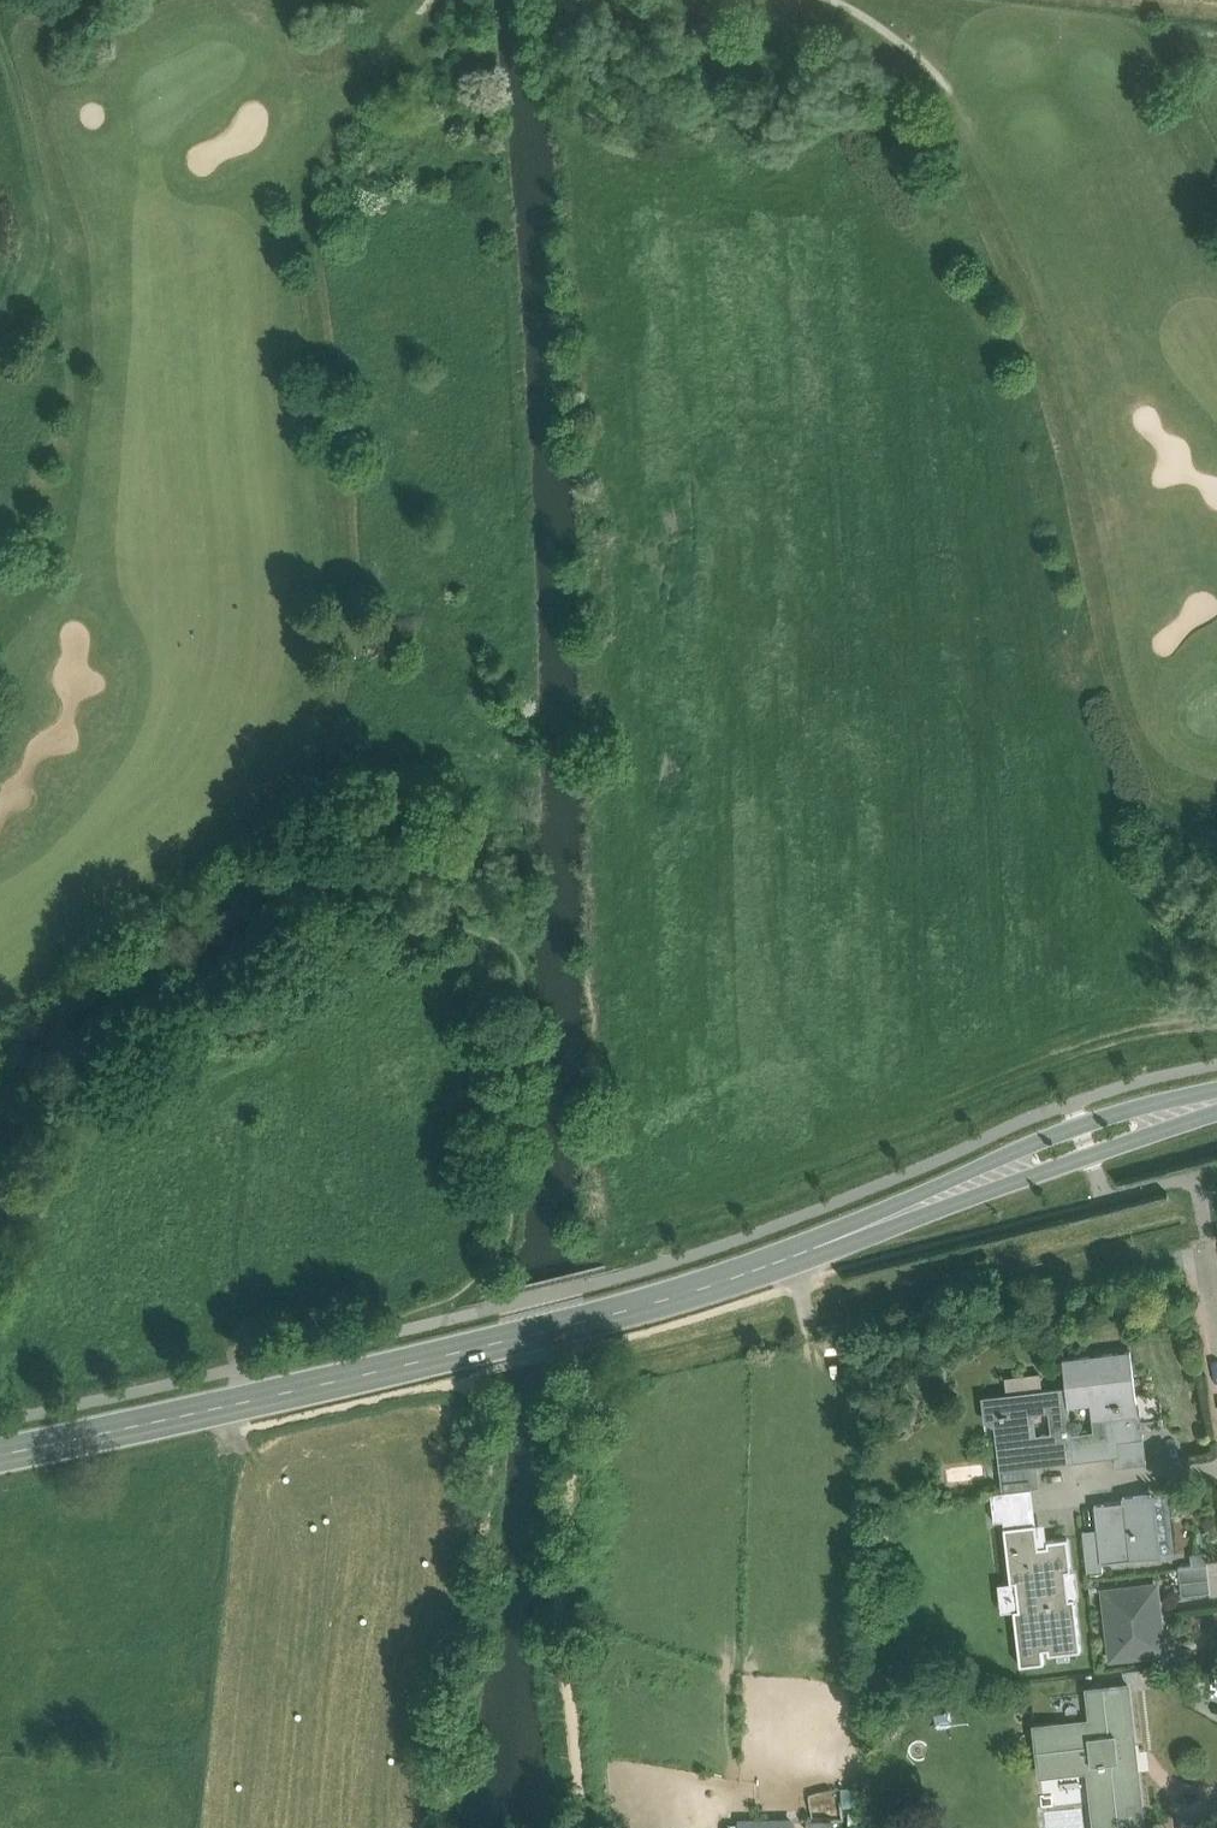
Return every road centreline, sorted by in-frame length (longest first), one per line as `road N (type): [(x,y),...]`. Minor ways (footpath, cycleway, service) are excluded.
road 1 (tertiary): [(0,1454),(672,1296),(1083,1141),(1216,1100)]

